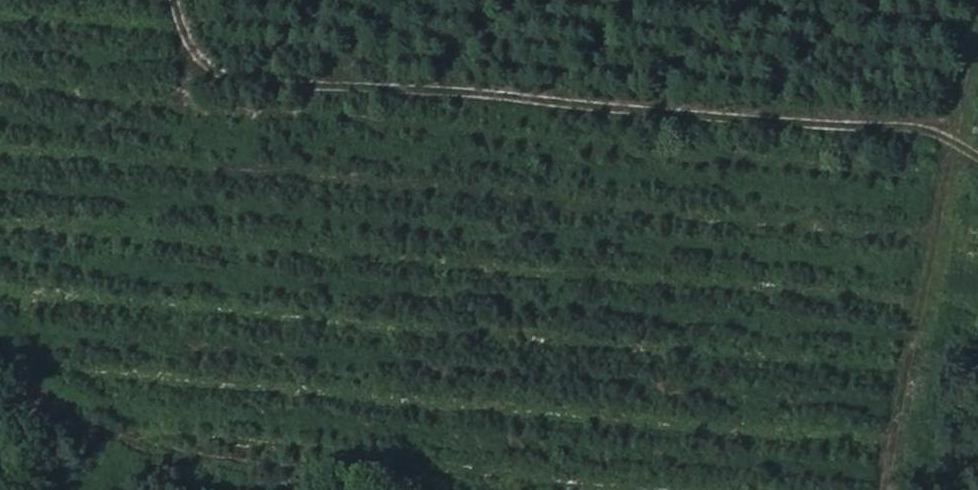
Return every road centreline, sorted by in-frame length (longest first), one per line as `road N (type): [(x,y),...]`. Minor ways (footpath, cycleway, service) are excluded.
road 1 (track): [(883,489),(977,44)]
road 2 (track): [(0,378),(91,424),(206,465),(407,489)]

